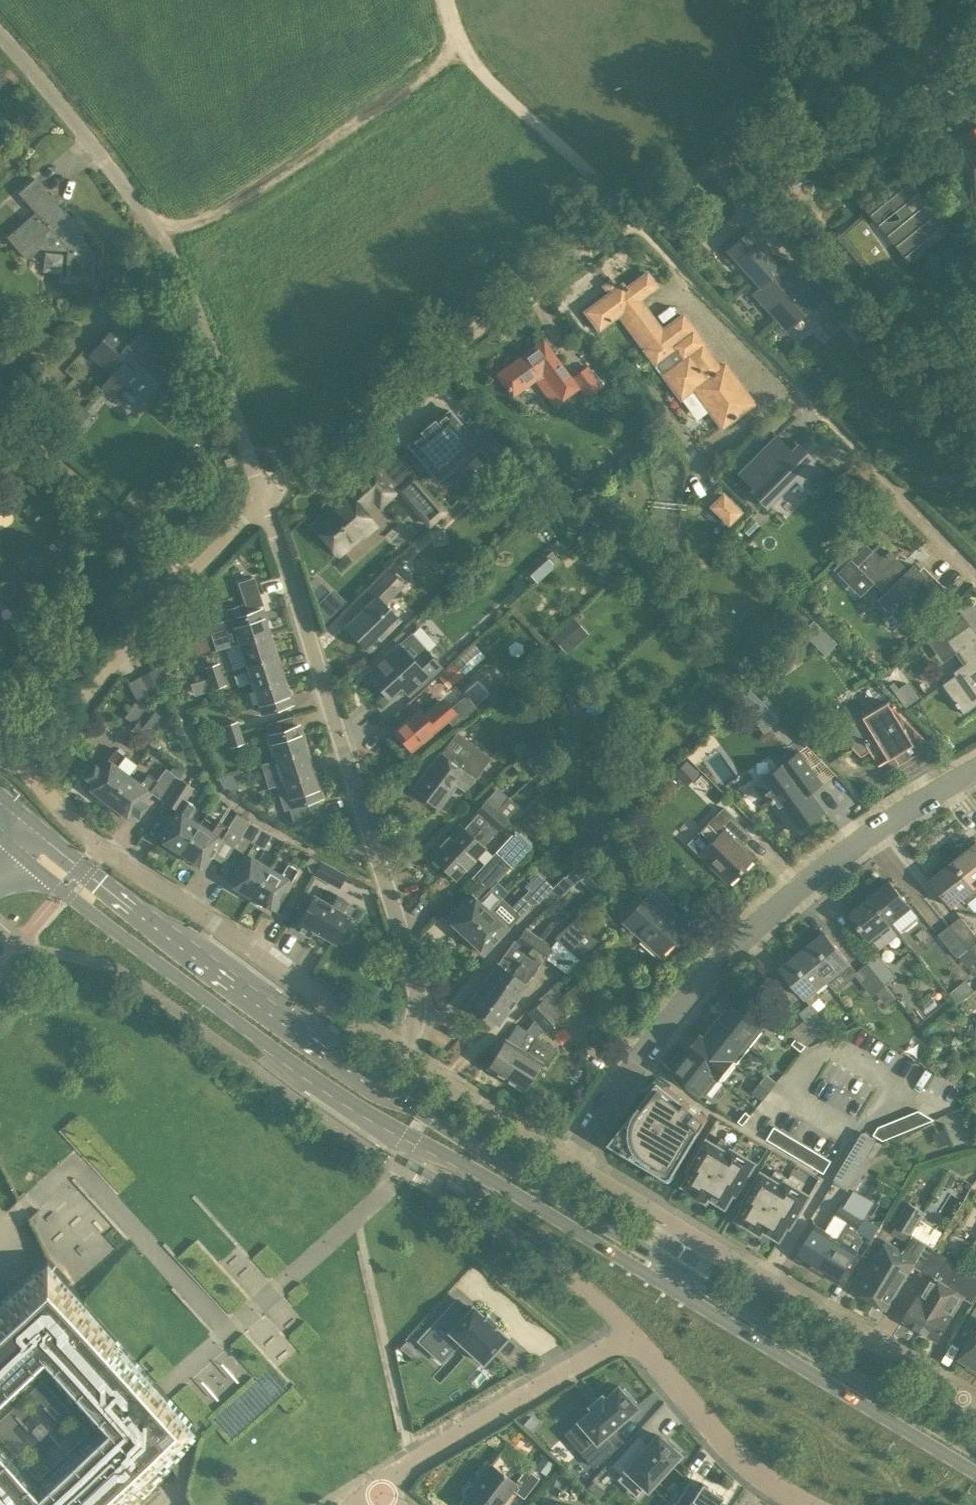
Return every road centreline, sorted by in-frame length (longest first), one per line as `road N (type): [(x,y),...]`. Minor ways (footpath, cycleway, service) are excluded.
road 1 (secondary): [(667,1275),(318,1059),(27,838)]
road 2 (residential): [(400,1052),(416,1012),(416,977),(265,495)]
road 3 (residential): [(975,768),(890,817),(766,916),(652,1037),(571,1161)]
road 4 (residential): [(380,1495),(413,1463),(631,1337),(733,1453),(808,1504)]
road 5 (residential): [(265,495),(162,238),(0,32)]
road 6 (residential): [(975,572),(629,216)]
road 7 (residential): [(400,1052),(100,847),(20,757)]
road 8 (unclassified): [(629,216),(265,495)]
road 9 (track): [(448,0),(456,52),(394,109),(230,215),(162,238)]
road 10 (unclassified): [(975,36),(812,107),(629,216)]
road 11 (secondary): [(975,1462),(667,1275)]
road 12 (unclassified): [(265,495),(20,757)]
road 13 (residential): [(975,1406),(693,1234)]
road 14 (track): [(629,216),(456,52)]
road 15 (residential): [(571,1161),(400,1052)]
road 16 (residential): [(693,1234),(571,1161)]

